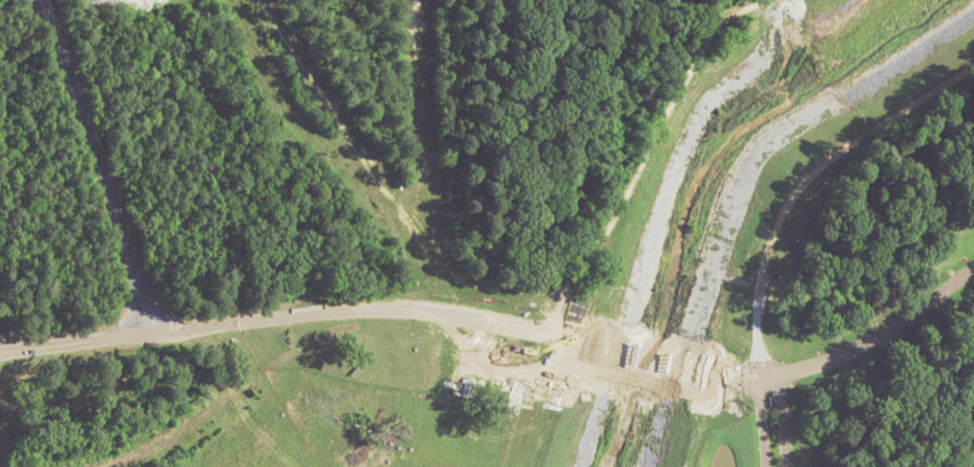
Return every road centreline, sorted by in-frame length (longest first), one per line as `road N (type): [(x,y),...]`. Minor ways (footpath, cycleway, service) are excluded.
road 1 (tertiary): [(0,351),(400,309),(586,343)]
road 2 (residential): [(150,333),(41,0)]
road 3 (tertiary): [(716,372),(811,365),(857,345),(973,267)]
road 4 (tertiary): [(586,343),(716,372)]

